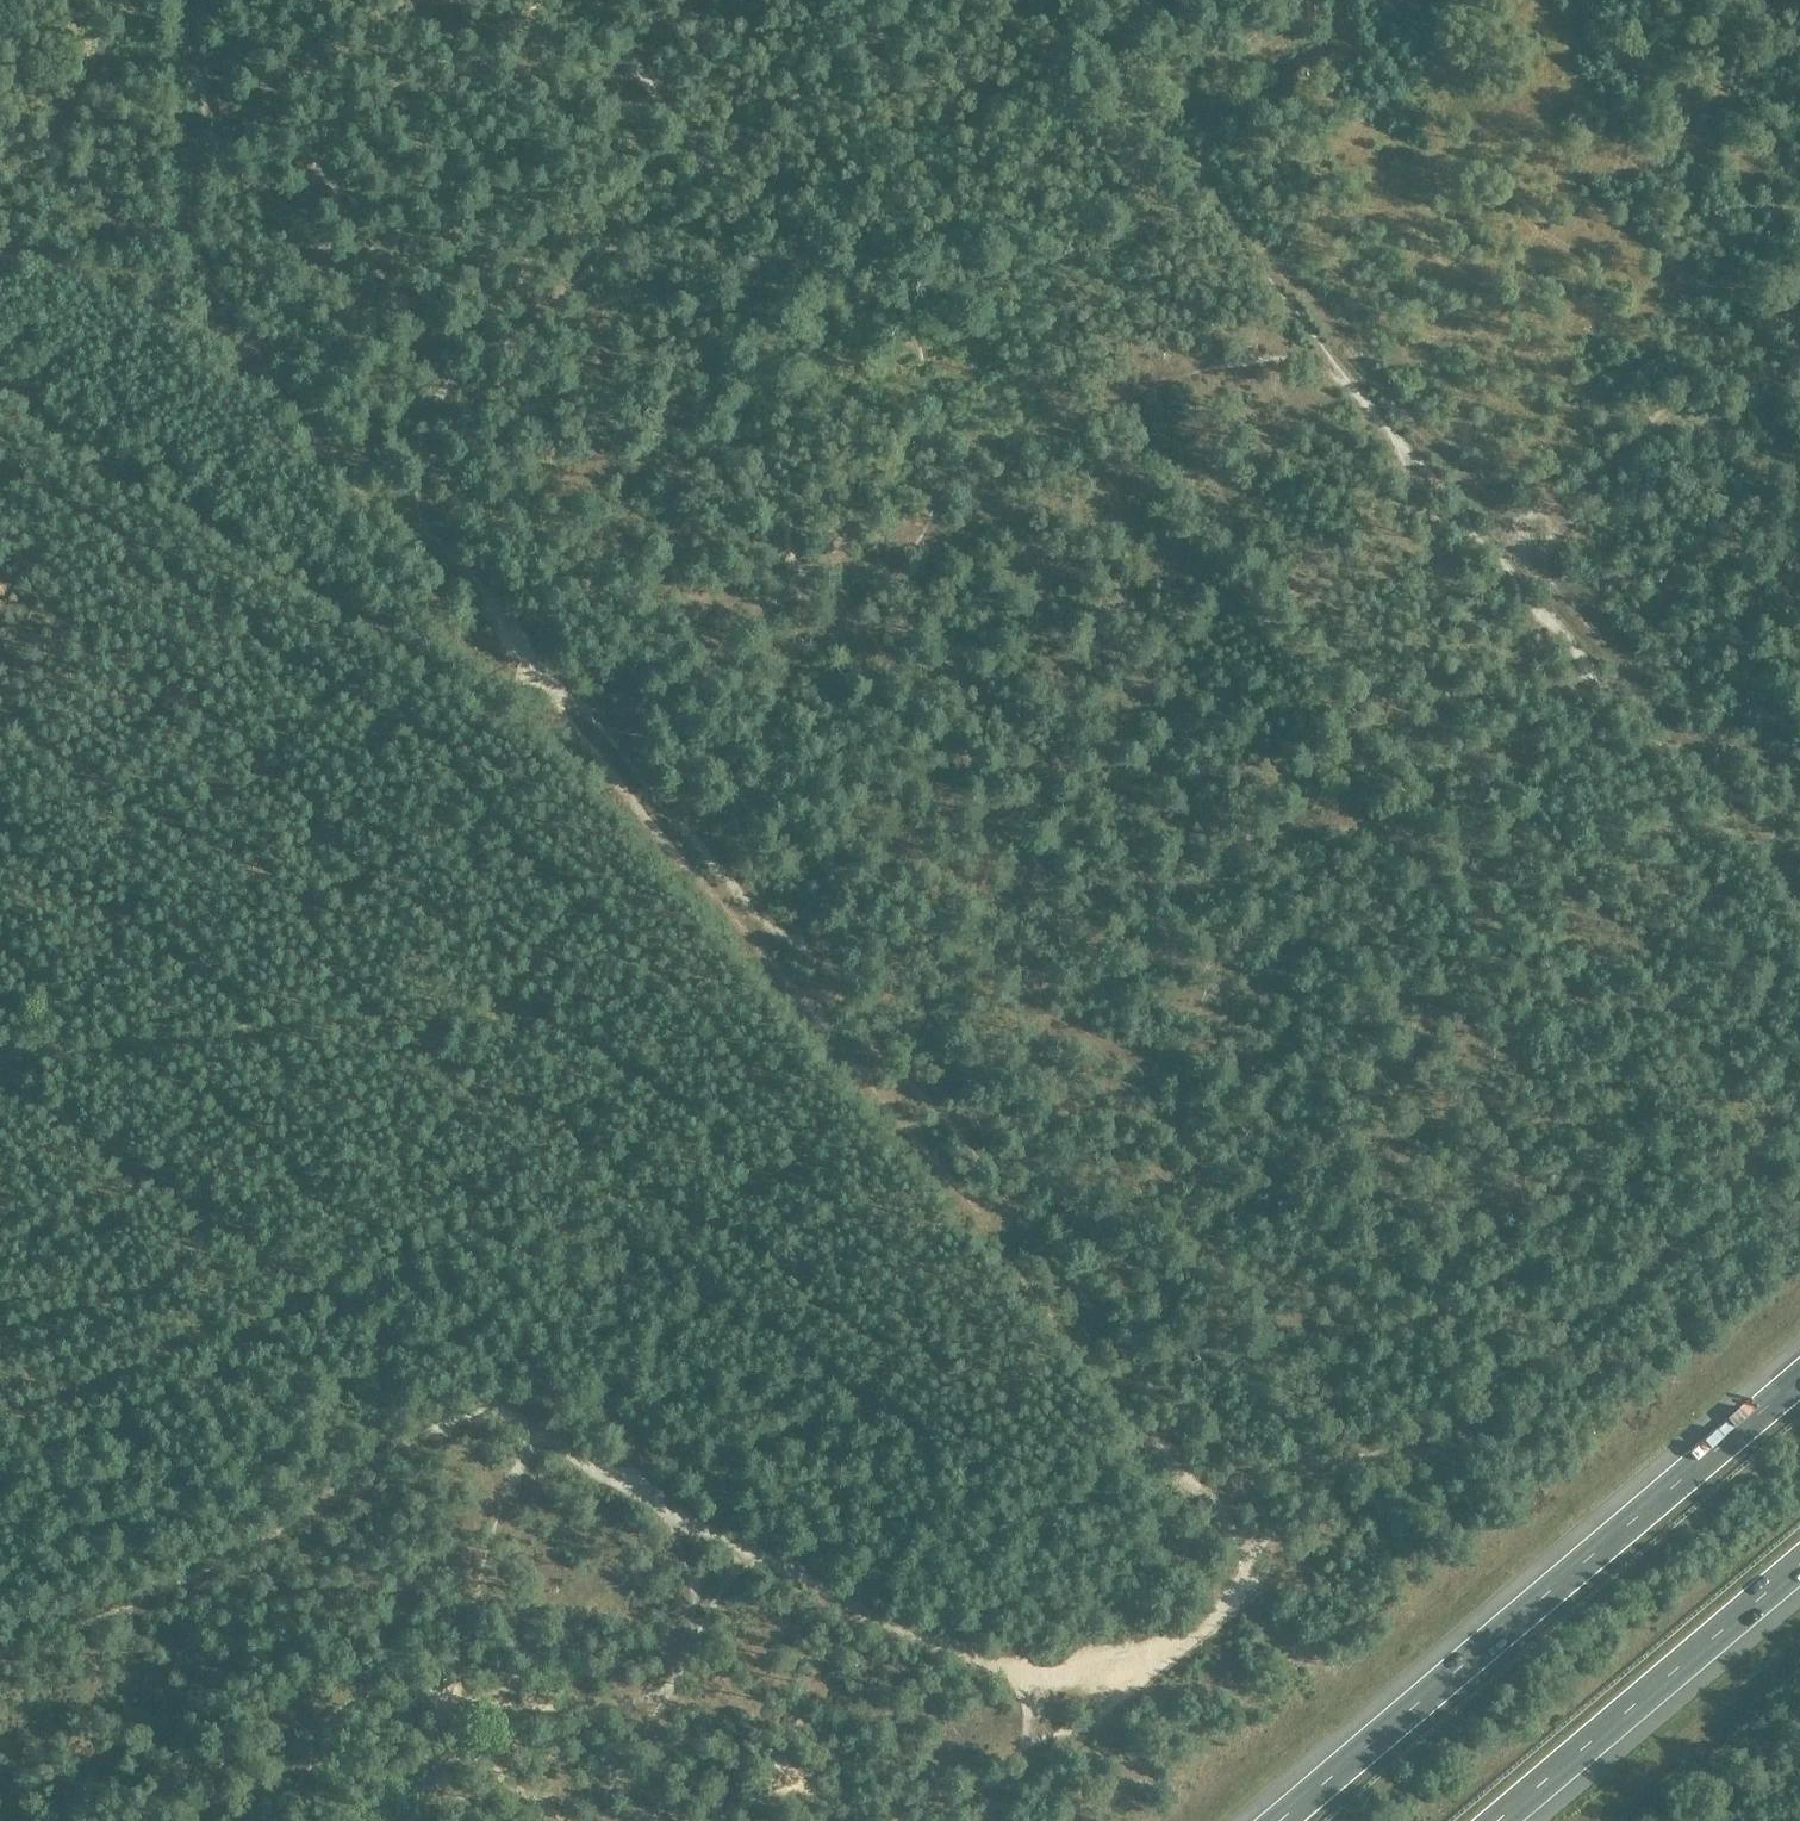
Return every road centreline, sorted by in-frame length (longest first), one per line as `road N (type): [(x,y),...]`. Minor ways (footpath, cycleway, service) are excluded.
road 1 (track): [(0,1079),(497,1406),(743,1556),(1017,1675),(1188,1650),(1216,1624),(1247,1571),(1236,1532),(807,1001),(598,761),(551,684)]
road 2 (track): [(325,451),(360,490),(458,563),(551,684),(456,721),(427,795),(429,866),(413,960),(368,998),(276,1023),(174,1043),(0,1059)]
road 3 (motorway): [(1799,1380),(1279,1820)]
road 4 (track): [(0,1654),(155,1596),(297,1524),(407,1443),(497,1406)]
road 5 (motorway): [(1503,1820),(1799,1568)]

